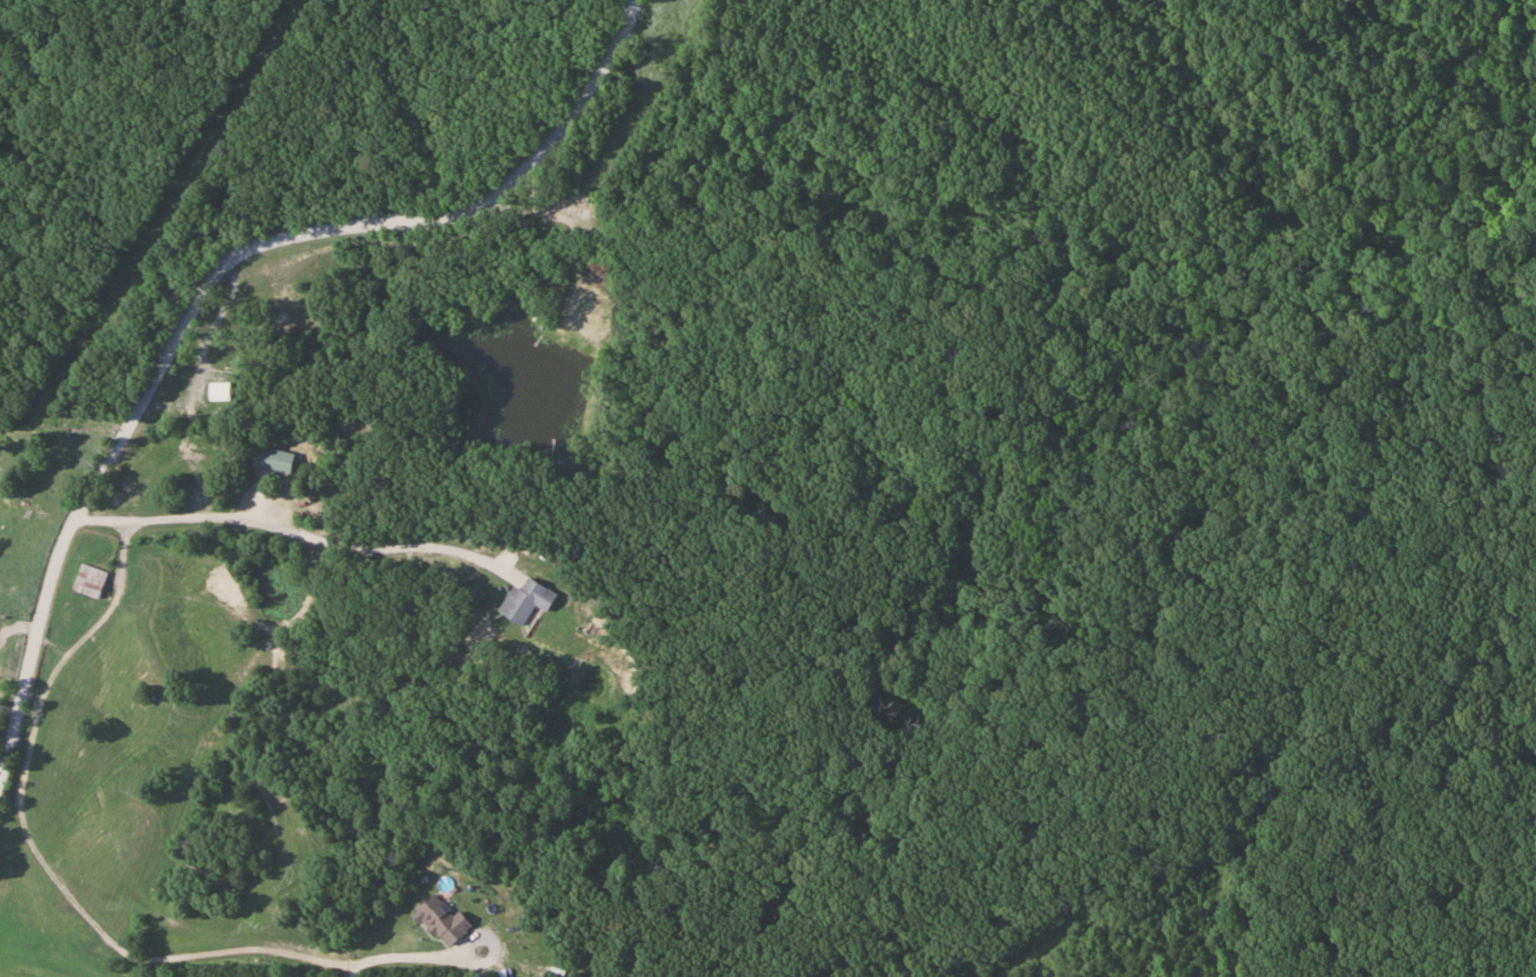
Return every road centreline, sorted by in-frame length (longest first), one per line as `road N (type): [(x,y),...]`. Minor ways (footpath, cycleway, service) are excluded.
road 1 (residential): [(0,761),(71,515),(227,254),(467,213),(566,126),(626,32),(631,0)]

